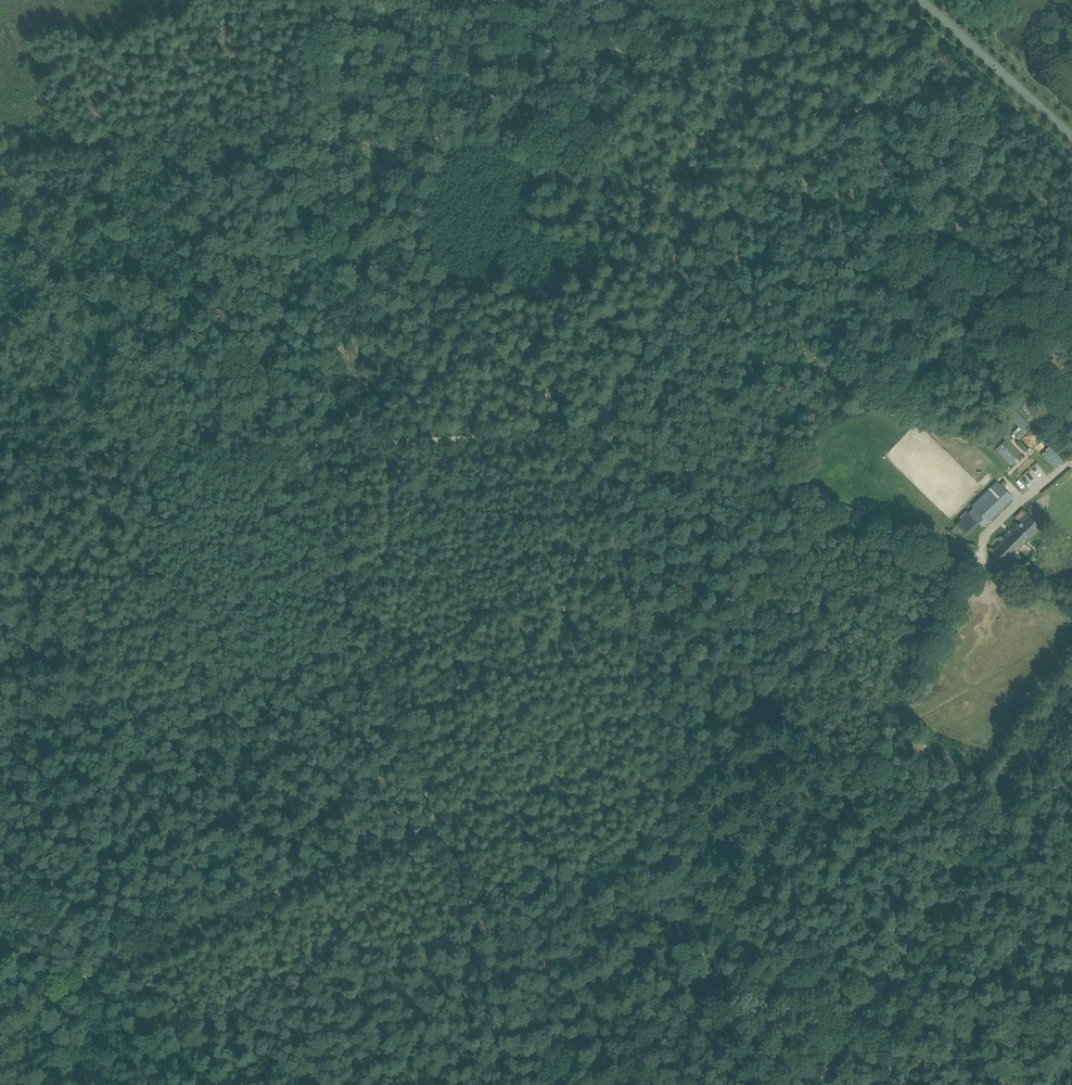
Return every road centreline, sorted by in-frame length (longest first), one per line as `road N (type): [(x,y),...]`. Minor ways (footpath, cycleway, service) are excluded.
road 1 (track): [(594,435),(829,505),(1071,592)]
road 2 (tertiary): [(810,1084),(1071,706)]
road 3 (track): [(0,456),(322,446)]
road 4 (unclassified): [(1071,140),(920,0)]
road 5 (track): [(453,441),(594,435)]

